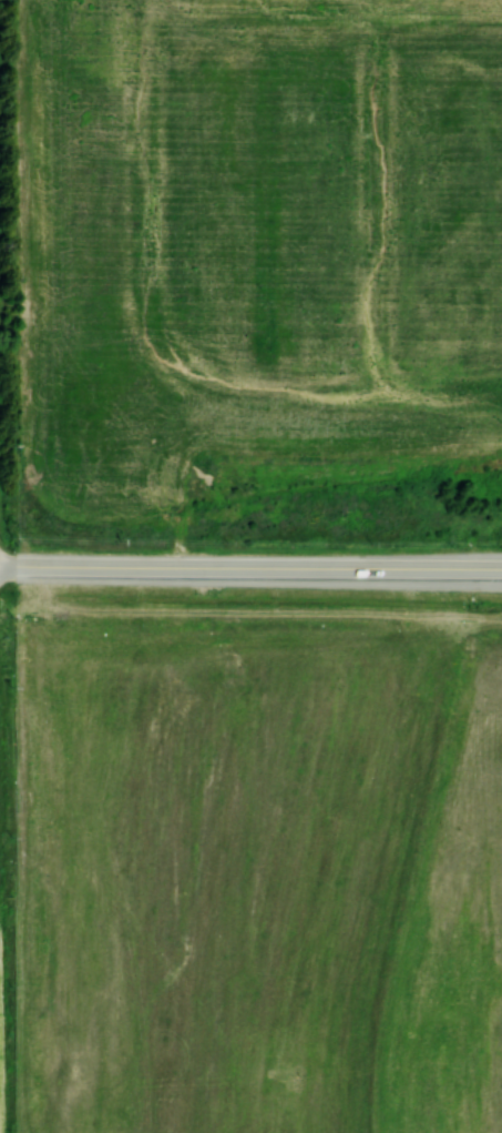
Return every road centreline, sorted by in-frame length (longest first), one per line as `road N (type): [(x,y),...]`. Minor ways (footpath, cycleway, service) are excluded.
road 1 (tertiary): [(0,566),(501,568)]
road 2 (residential): [(174,356),(146,289),(145,0)]
road 3 (residential): [(145,31),(501,33)]
road 4 (residential): [(146,163),(486,165)]
road 5 (residential): [(486,391),(238,390),(191,373),(174,356)]
road 6 (residential): [(465,391),(463,568)]

